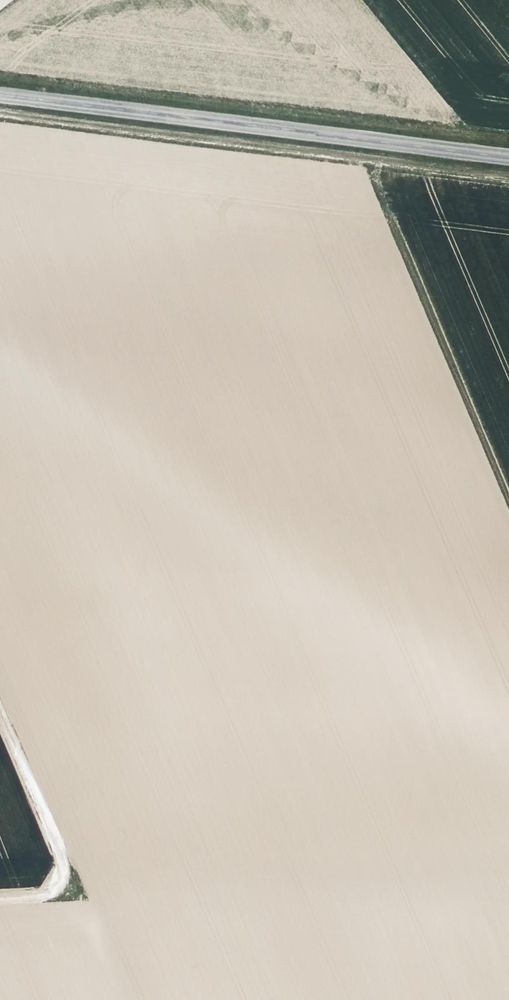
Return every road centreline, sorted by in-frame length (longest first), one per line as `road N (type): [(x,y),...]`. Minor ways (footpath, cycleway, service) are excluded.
road 1 (tertiary): [(0,94),(508,157)]
road 2 (track): [(0,708),(67,863),(54,894),(0,904)]

